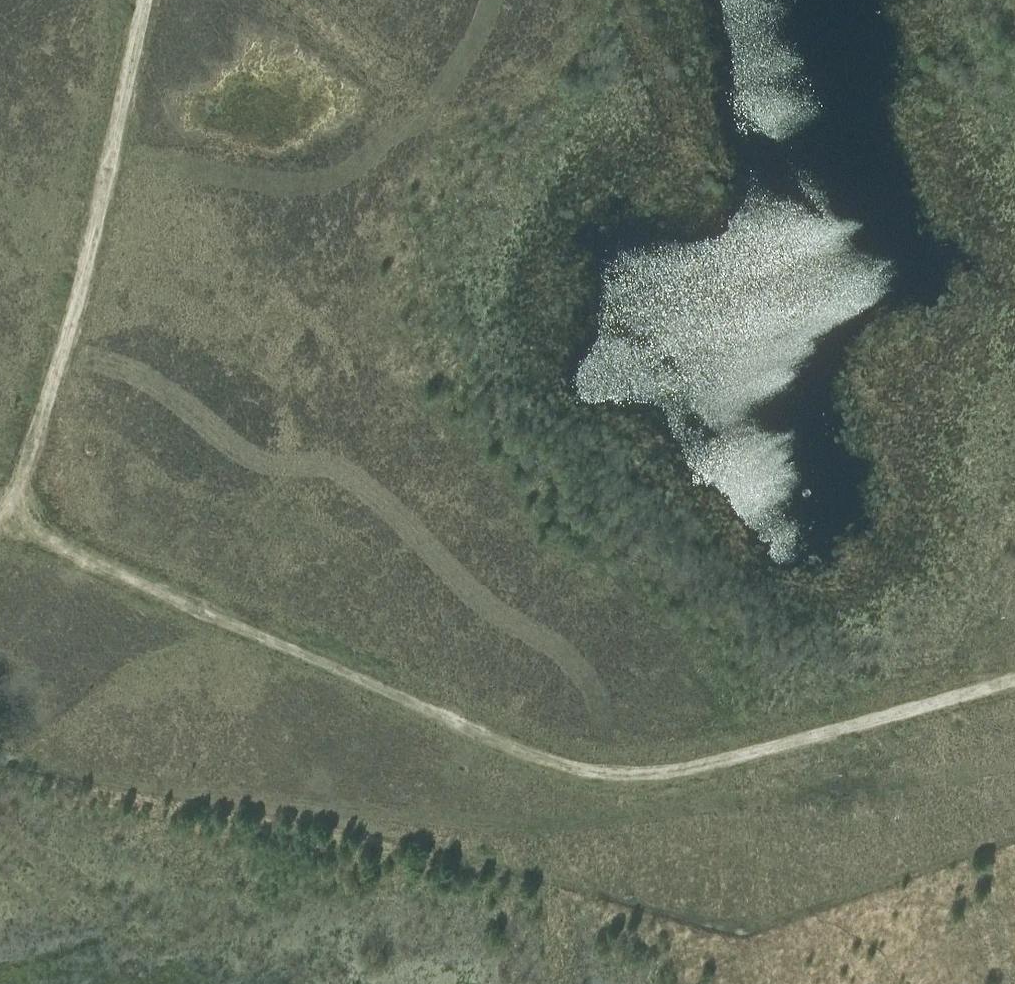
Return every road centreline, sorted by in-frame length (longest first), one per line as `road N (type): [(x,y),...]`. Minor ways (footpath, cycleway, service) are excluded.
road 1 (track): [(9,510),(93,564),(598,786),(661,776),(1014,674)]
road 2 (track): [(9,510),(91,240),(144,0)]

